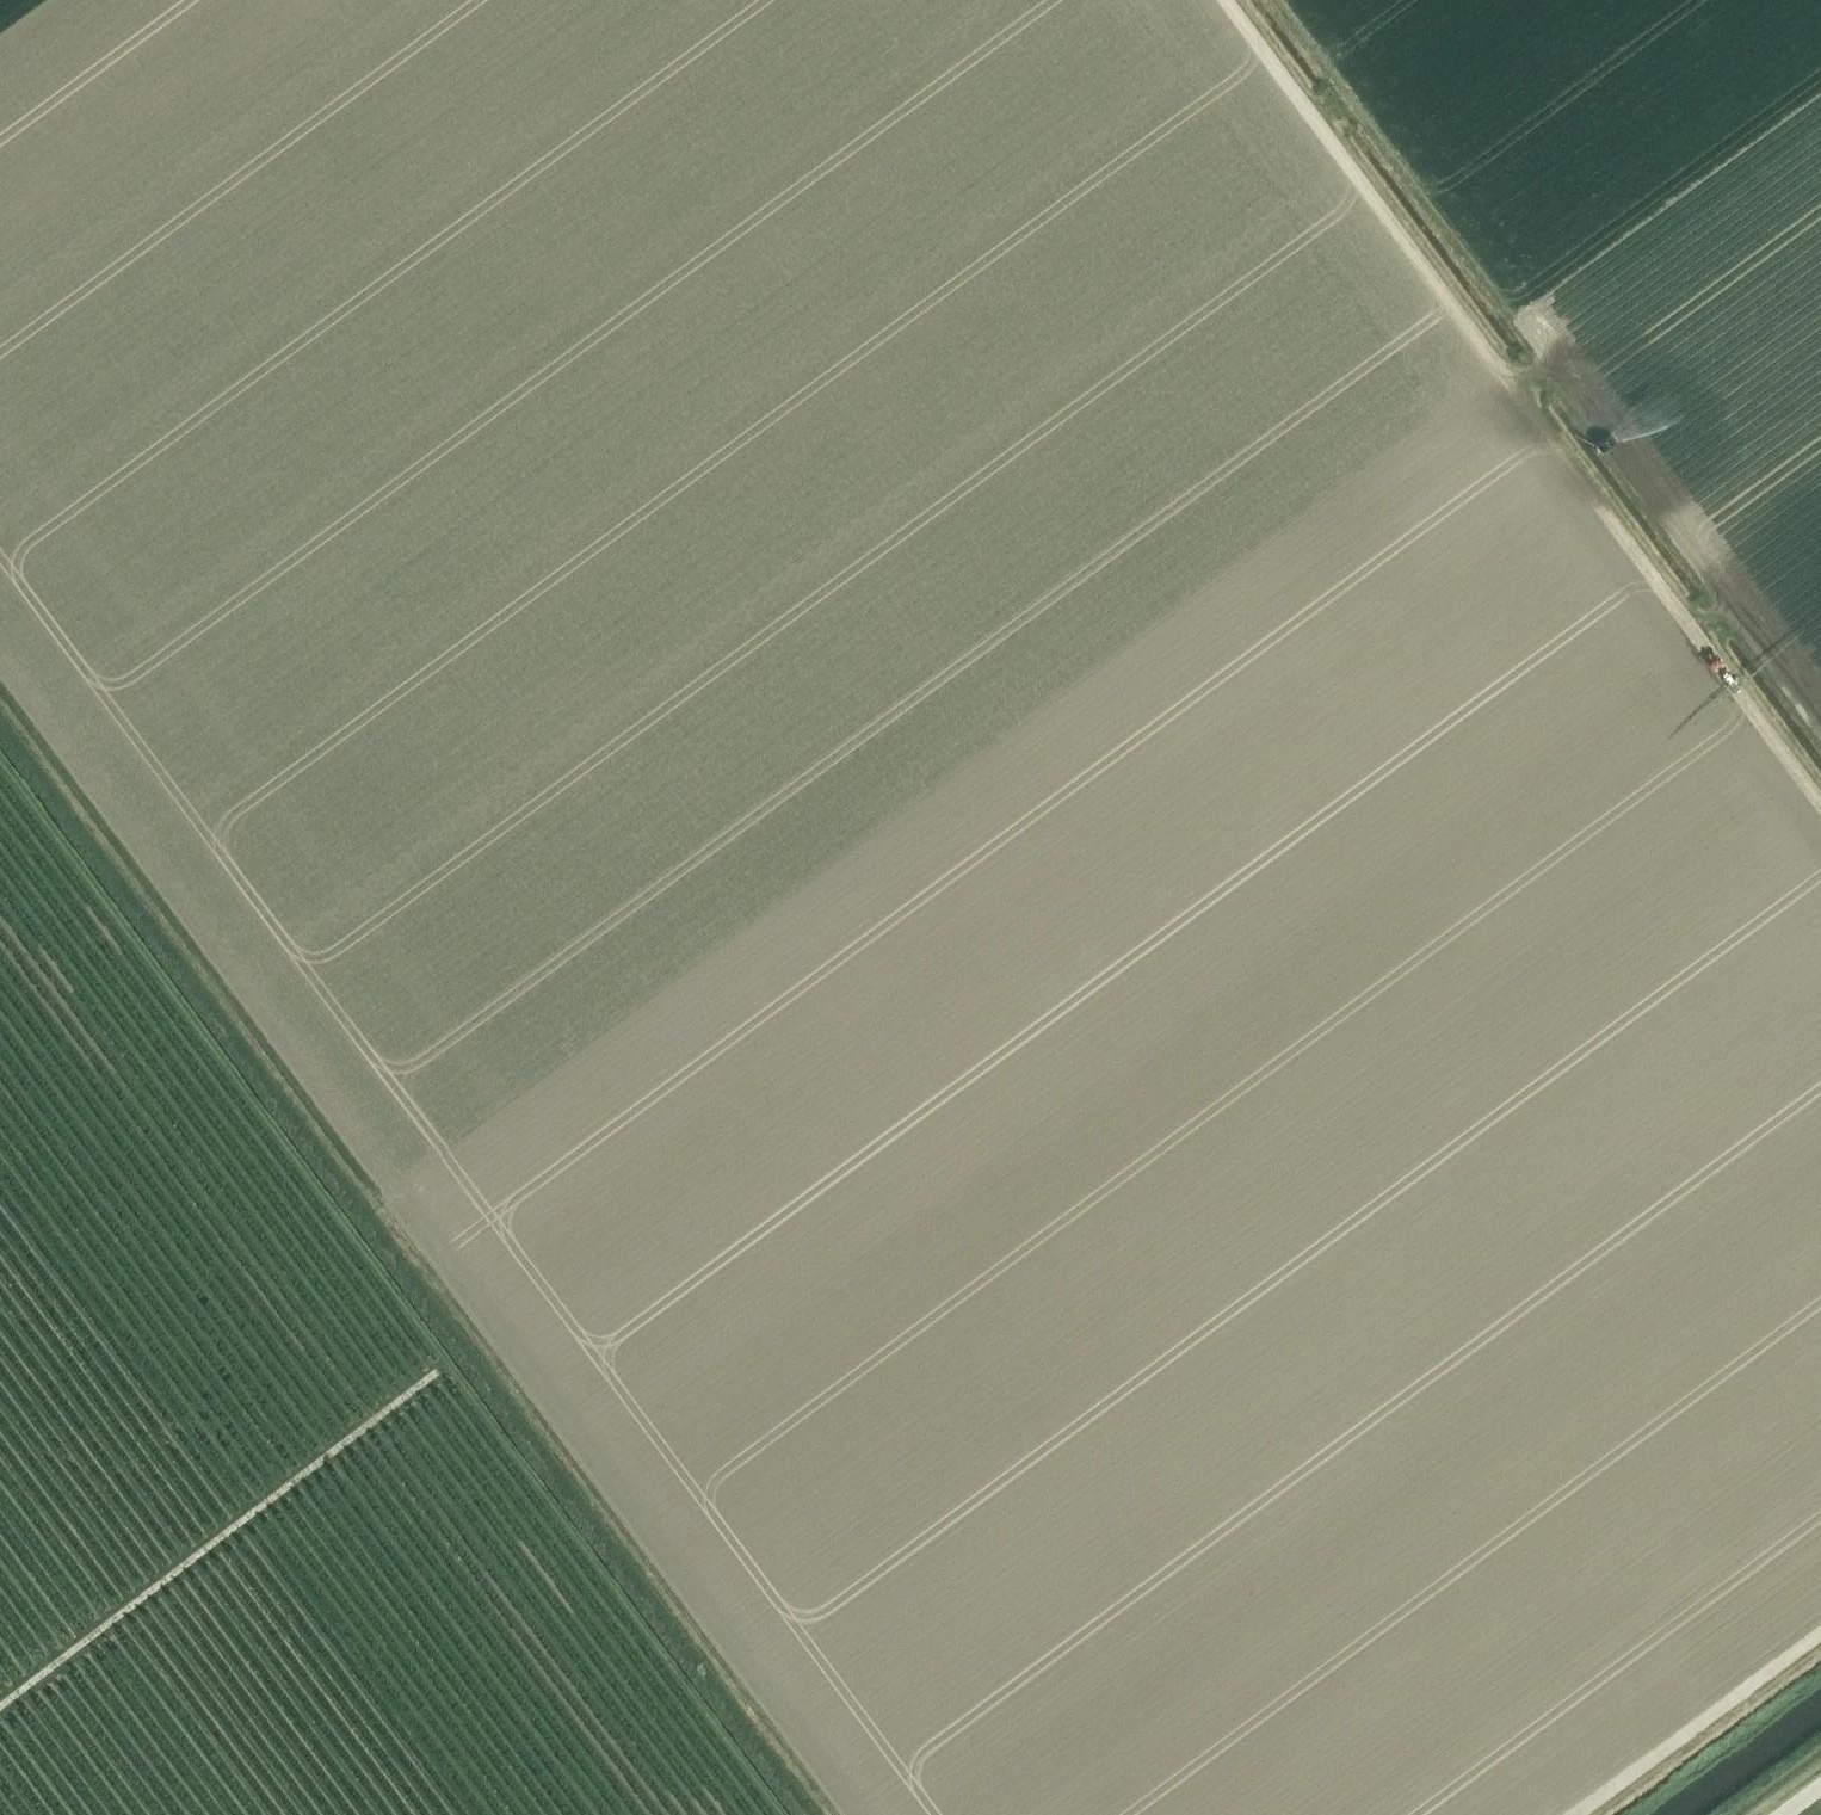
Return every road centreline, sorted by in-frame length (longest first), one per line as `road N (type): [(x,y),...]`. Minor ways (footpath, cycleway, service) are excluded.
road 1 (track): [(1820,1631),(1571,1814)]

